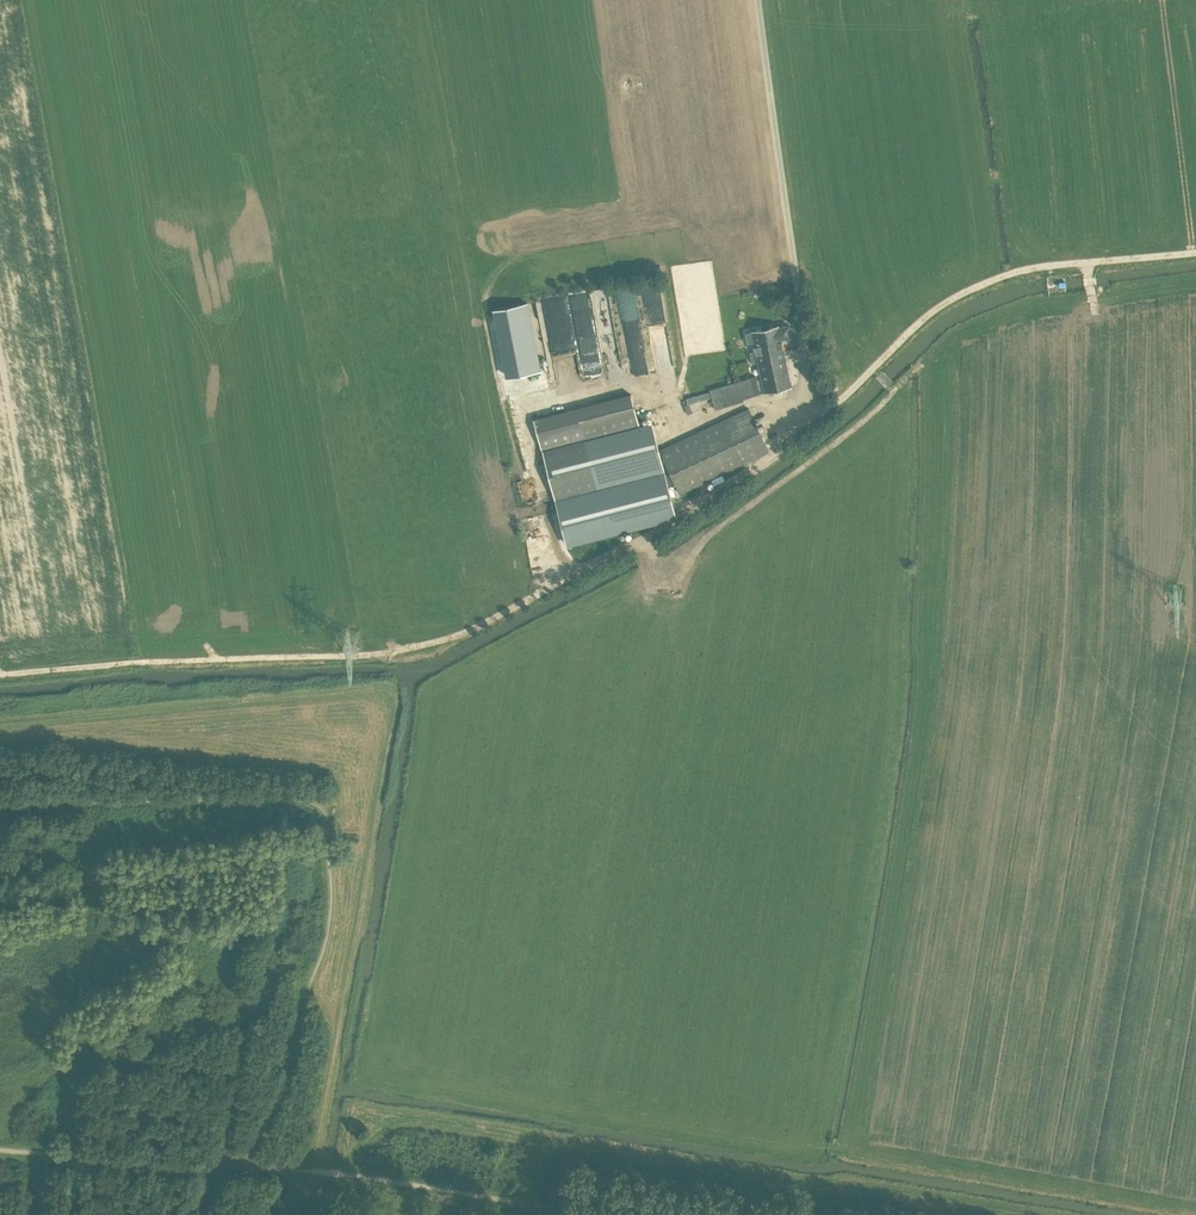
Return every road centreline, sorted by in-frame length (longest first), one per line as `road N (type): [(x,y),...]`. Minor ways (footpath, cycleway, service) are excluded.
road 1 (track): [(1195,254),(1032,271),(959,296),(775,450),(677,520),(442,645),(332,659),(0,676)]
road 2 (track): [(223,1169),(252,1141),(295,1048),(331,910),(328,818),(319,804),(0,804)]
road 3 (track): [(641,541),(649,571),(678,576),(704,540),(846,436),(893,389)]
road 4 (track): [(342,1177),(614,1214)]
road 5 (track): [(0,1151),(223,1169)]

